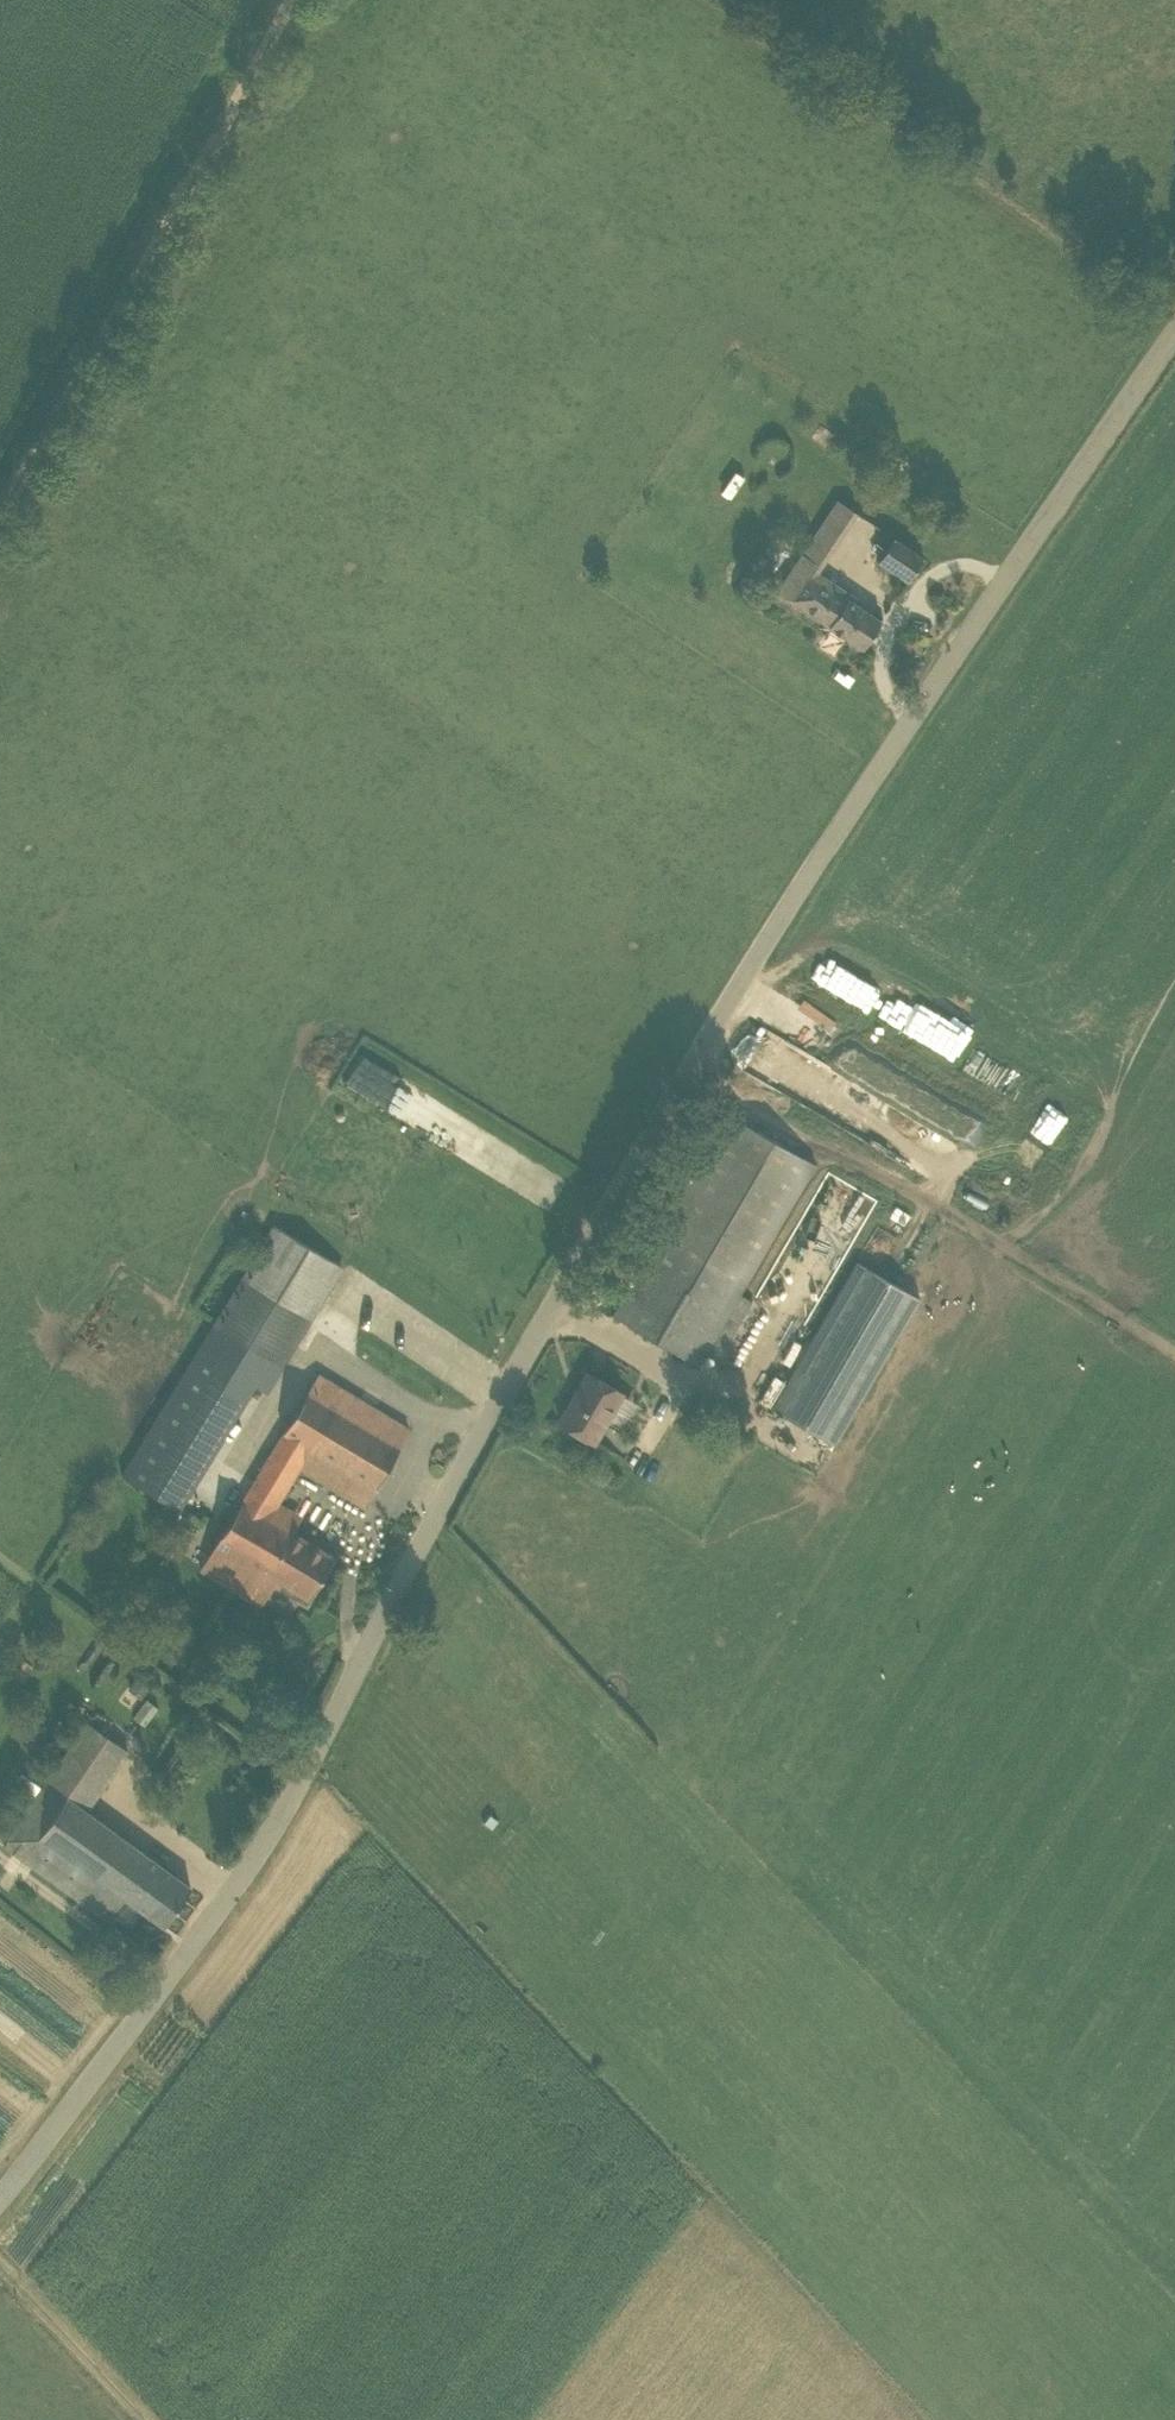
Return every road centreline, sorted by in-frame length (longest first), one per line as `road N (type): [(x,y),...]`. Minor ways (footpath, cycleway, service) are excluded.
road 1 (unclassified): [(0,2198),(285,1813),(426,1528),(667,1103),(868,778),(1174,335)]
road 2 (track): [(0,514),(289,0)]
road 3 (track): [(141,2419),(0,2269)]

